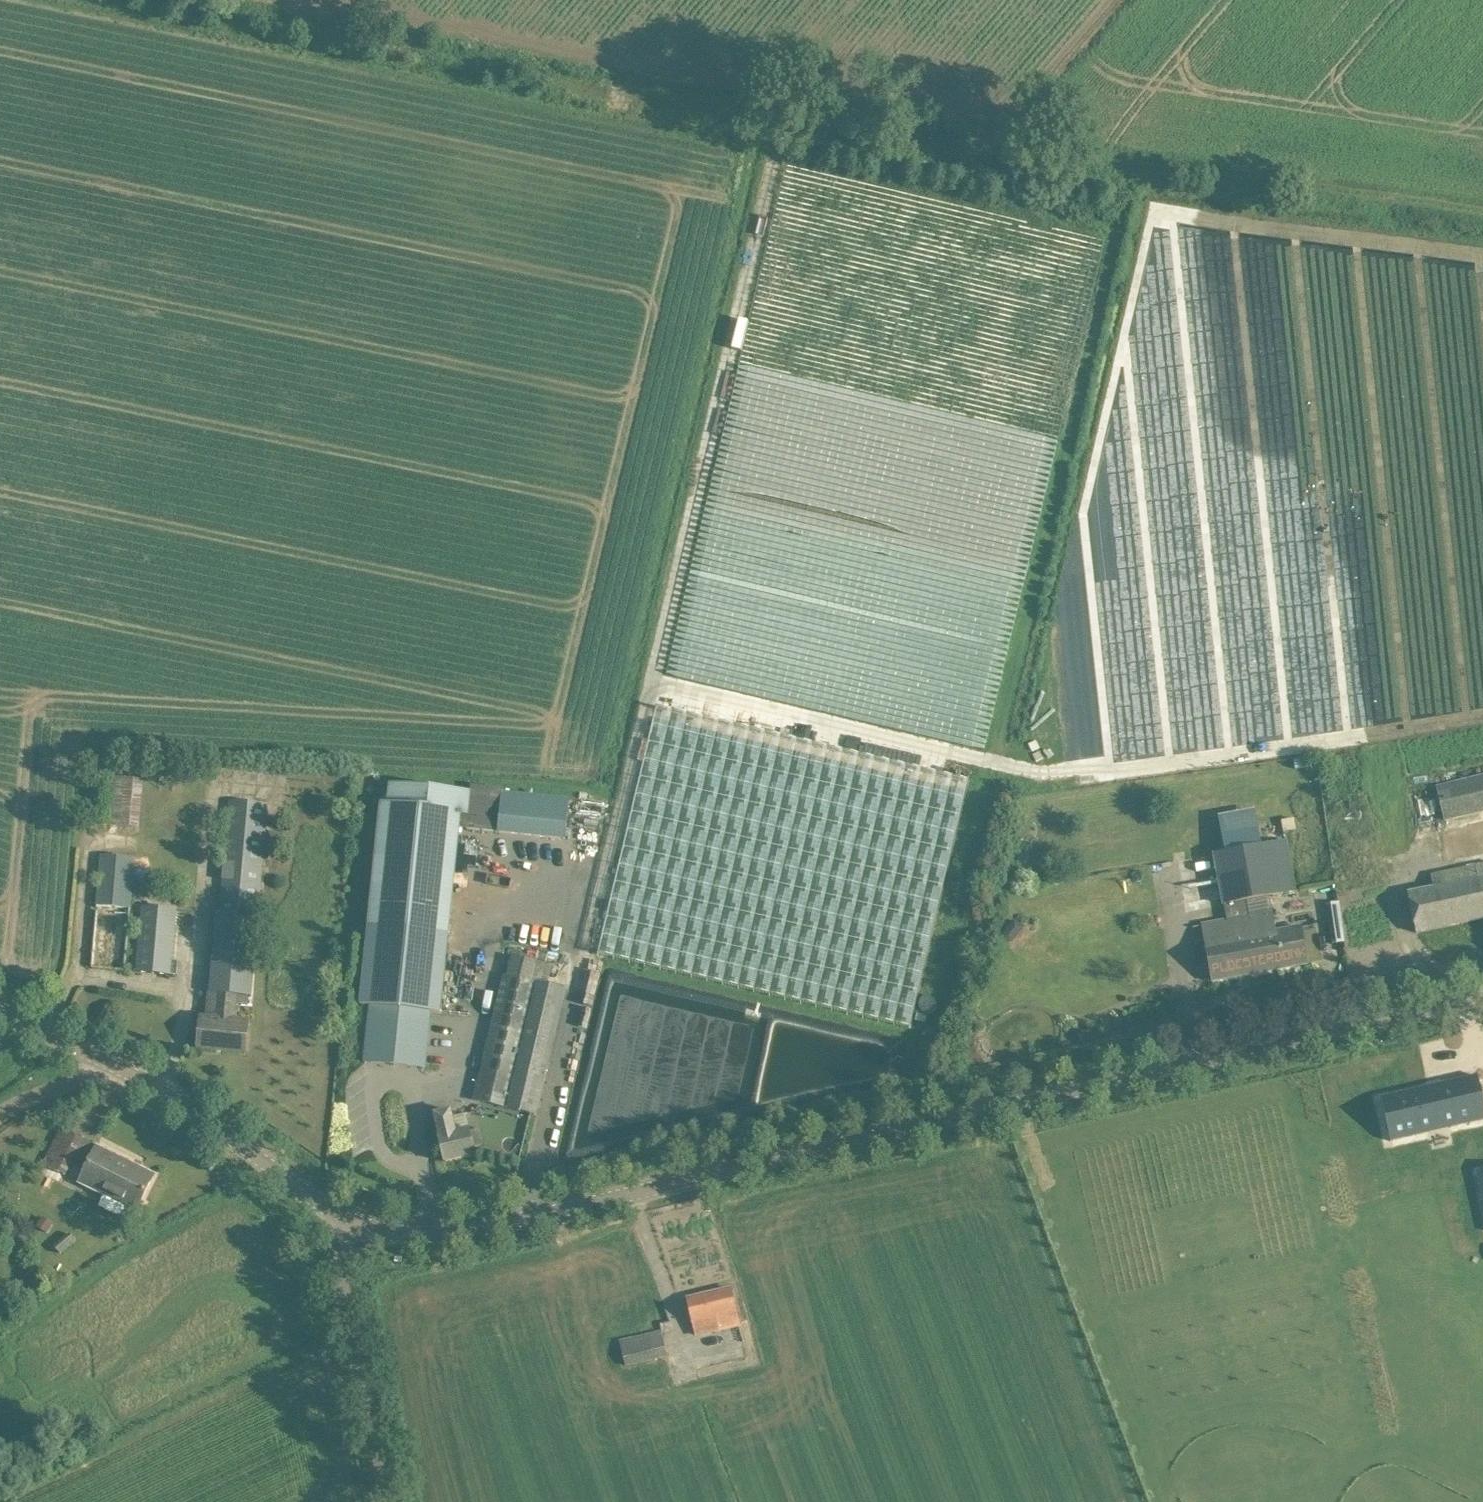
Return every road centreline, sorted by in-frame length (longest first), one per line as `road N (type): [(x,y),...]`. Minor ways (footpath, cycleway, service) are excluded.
road 1 (track): [(204,0),(684,98),(1482,213)]
road 2 (unclassified): [(359,1227),(404,1234),(1482,987)]
road 3 (unclassified): [(359,1227),(107,1059)]
road 4 (unclassified): [(393,1501),(342,1277),(359,1227)]
road 5 (unclassified): [(0,1121),(107,1059)]

